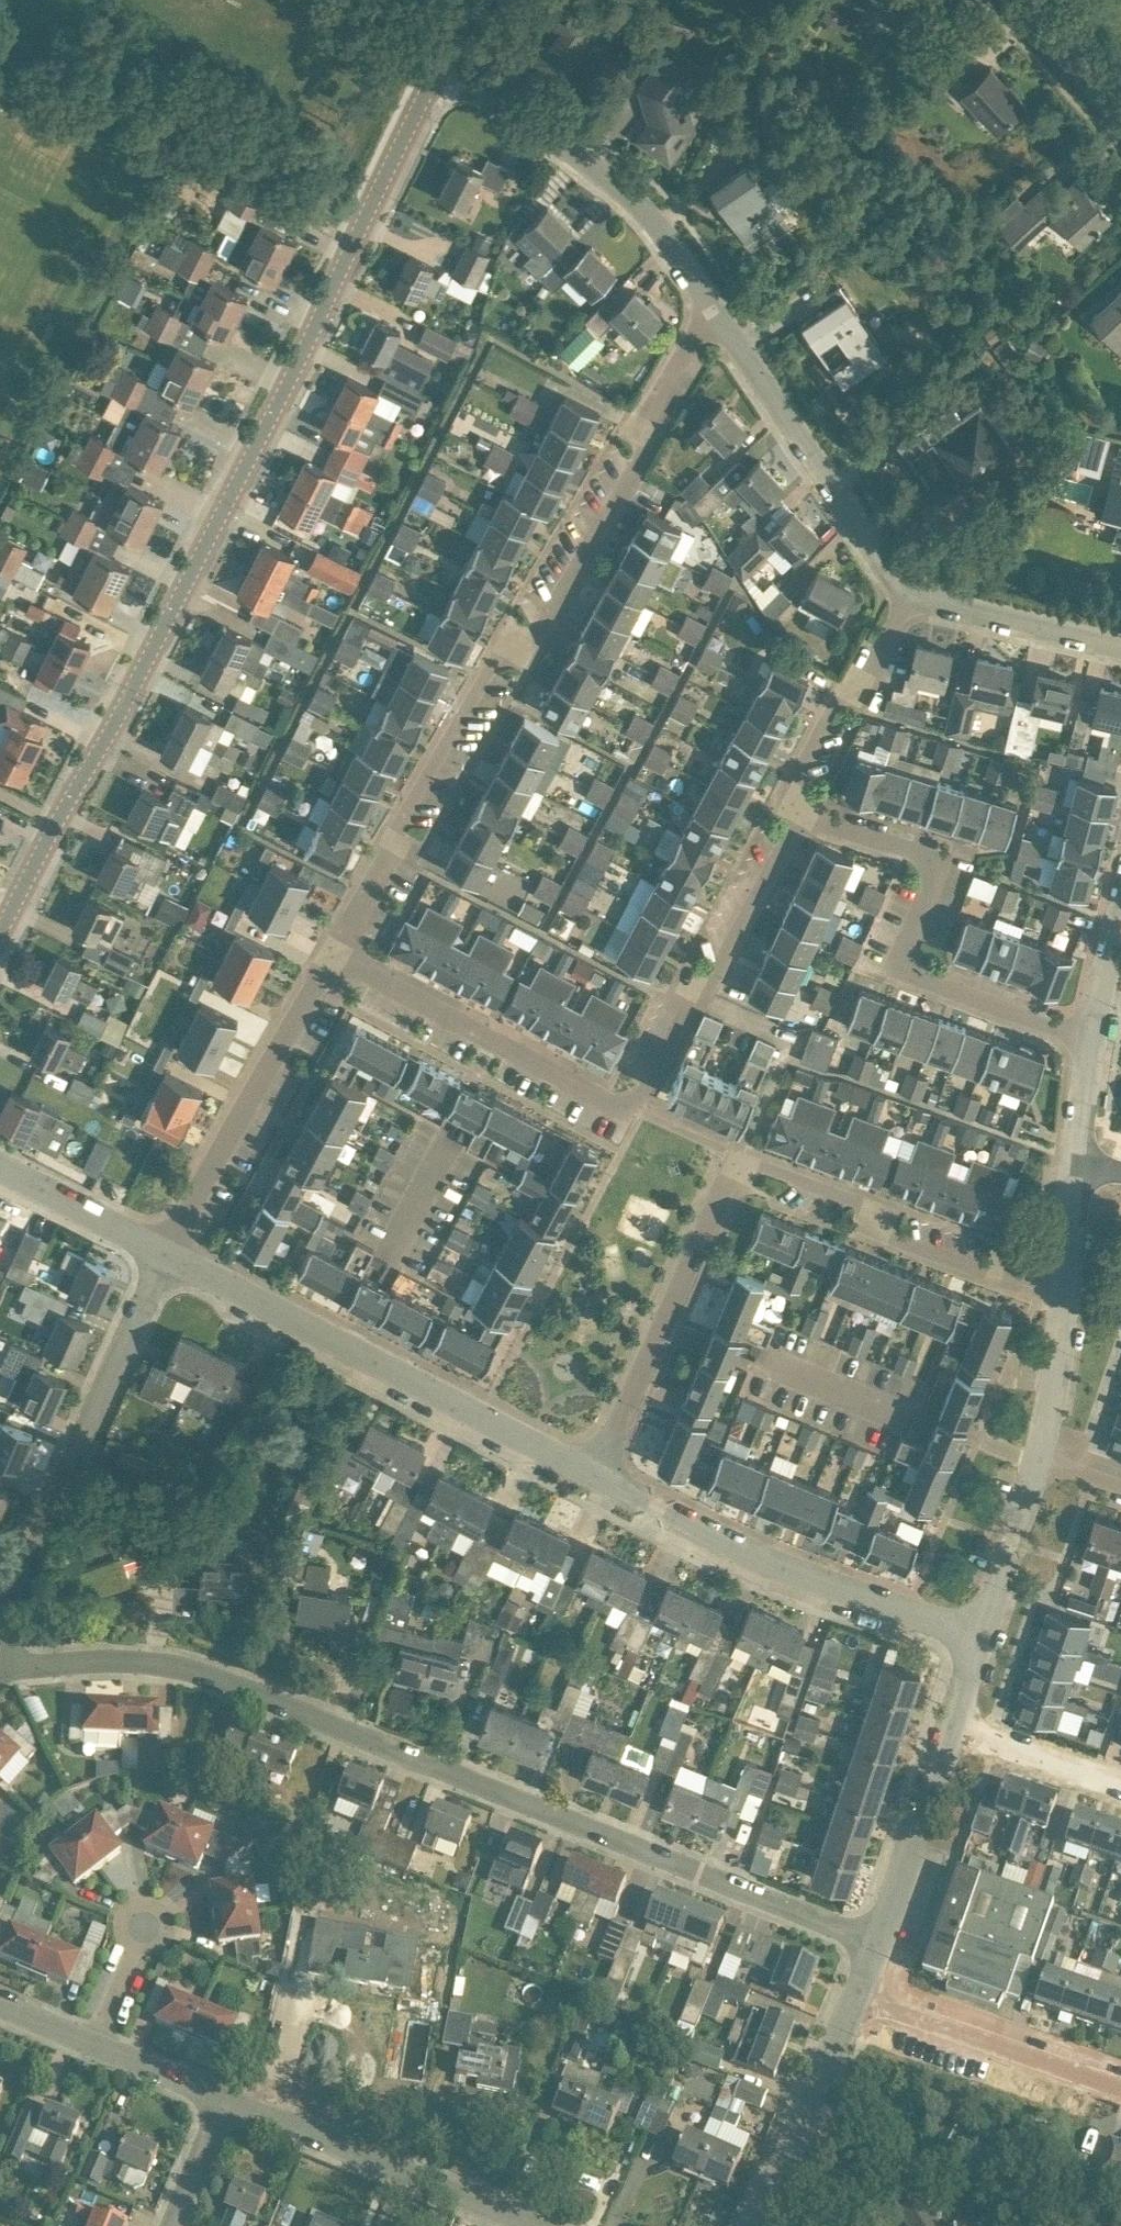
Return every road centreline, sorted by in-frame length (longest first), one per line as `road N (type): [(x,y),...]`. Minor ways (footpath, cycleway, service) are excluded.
road 1 (secondary): [(0,930),(447,54)]
road 2 (residential): [(879,1943),(194,1671),(104,1660),(0,1662)]
road 3 (residential): [(336,951),(392,854),(393,829),(501,651),(537,636),(696,334),(720,315)]
road 4 (residential): [(590,1470),(736,1156),(861,1201),(886,1235),(987,1274),(1009,1268),(1066,1287)]
road 5 (residential): [(336,951),(626,1107),(653,1079),(711,981),(799,810)]
road 6 (residential): [(590,1470),(169,1255)]
road 7 (residential): [(1089,1037),(897,970),(941,860),(799,810)]
road 8 (residential): [(976,1638),(710,1533),(590,1470)]
road 9 (residential): [(0,1624),(169,1255)]
road 10 (unclassified): [(720,315),(624,183),(447,54)]
road 11 (residential): [(169,1255),(336,951)]
road 12 (residential): [(539,2225),(223,2099)]
road 13 (unclassified): [(914,590),(720,315)]
road 14 (residential): [(1120,2083),(861,1991)]
road 15 (residential): [(799,810),(787,793),(838,697),(863,680),(914,590)]
road 16 (residential): [(762,2225),(861,1991)]
road 17 (residential): [(879,1943),(952,1725)]
road 18 (unclassified): [(1120,643),(914,590)]
road 19 (residential): [(976,1638),(1038,1455)]
road 20 (residential): [(169,1255),(0,1167)]
road 21 (residential): [(1120,1783),(952,1725)]
road 22 (residential): [(1038,1455),(1066,1287)]
road 23 (residential): [(1120,107),(1023,0)]
road 24 (residential): [(223,2099),(94,2047)]
road 25 (residential): [(175,2225),(223,2099)]
road 26 (residential): [(1080,1167),(1089,1037)]
road 27 (residential): [(1066,1287),(1080,1167)]

